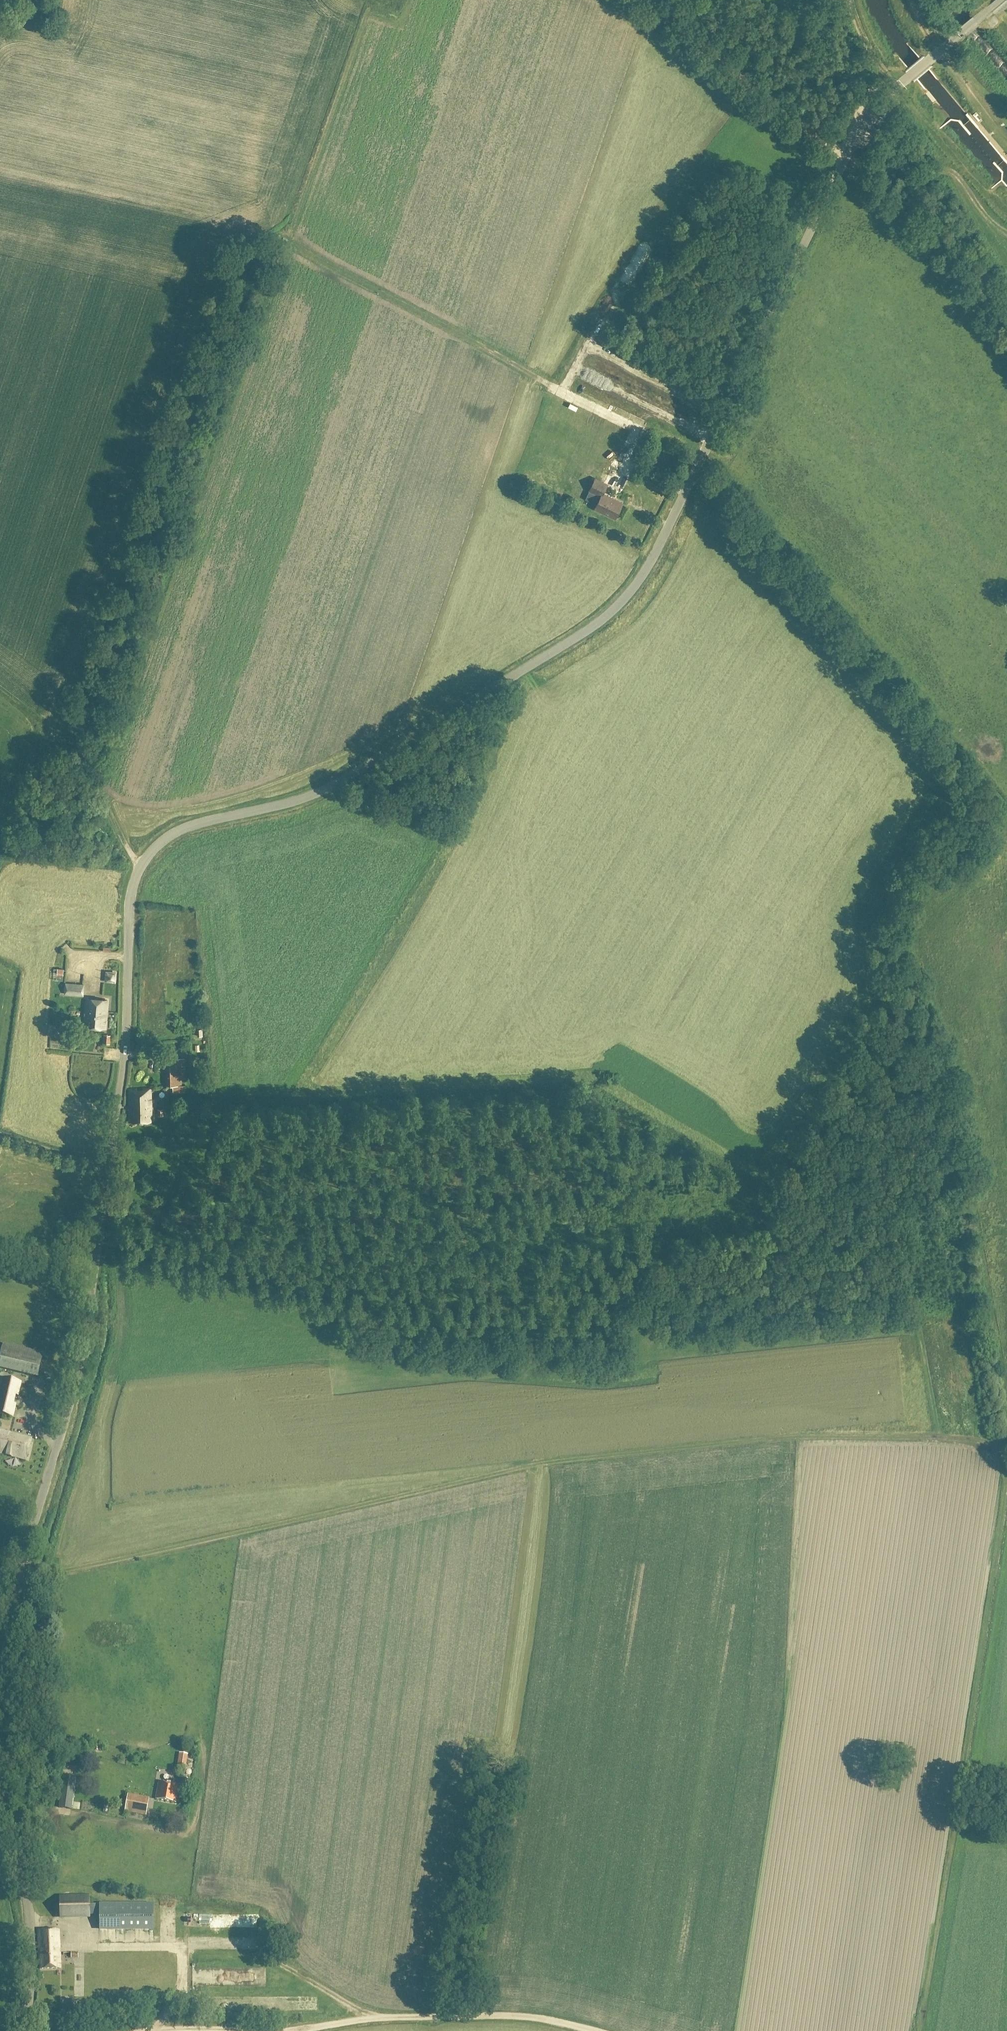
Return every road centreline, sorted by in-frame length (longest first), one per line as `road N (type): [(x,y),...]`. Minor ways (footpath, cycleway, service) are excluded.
road 1 (unclassified): [(94,1266),(123,1059),(129,901),(140,867),(182,830),(317,794),(612,610),(664,535),(865,122),(999,0)]
road 2 (track): [(691,482),(943,768),(944,785),(872,908),(866,931),(871,1000),(761,1174),(759,1192),(761,1214),(775,1229),(884,1232),(913,1316),(934,1438)]
road 3 (track): [(934,1438),(773,1439),(586,1458),(19,1576)]
road 4 (track): [(924,2030),(960,1828),(1006,1462)]
road 5 (track): [(276,248),(92,785)]
road 6 (track): [(276,248),(639,434),(628,466),(686,493)]
road 7 (unclassified): [(0,1679),(25,1549),(78,1367),(94,1266)]
road 8 (track): [(645,0),(847,153)]
road 9 (unclassified): [(25,2030),(28,1918),(0,1780)]
road 10 (track): [(561,2030),(418,2018),(330,2030)]
road 11 (track): [(140,867),(77,760),(0,695)]
road 12 (track): [(722,416),(588,345),(561,393)]

